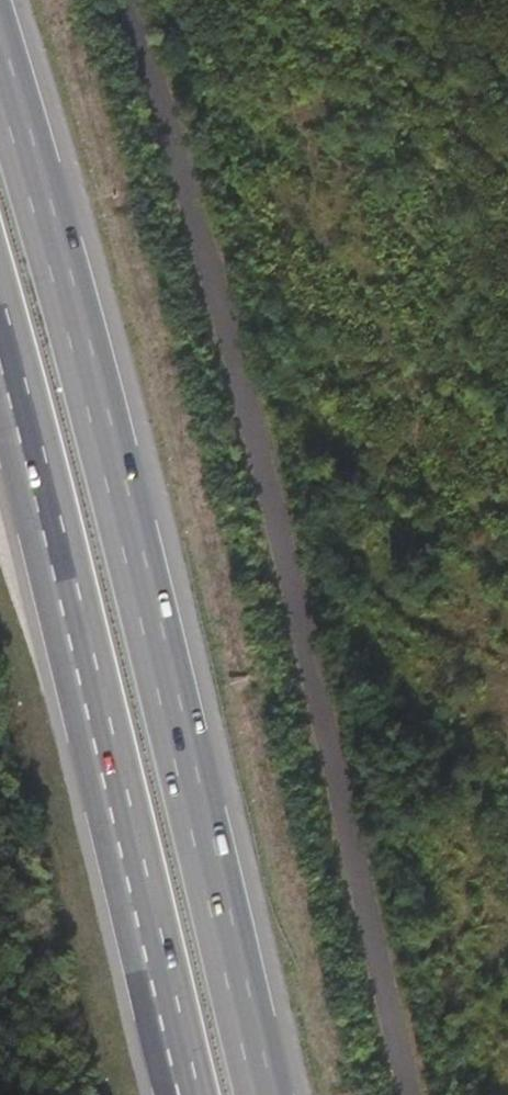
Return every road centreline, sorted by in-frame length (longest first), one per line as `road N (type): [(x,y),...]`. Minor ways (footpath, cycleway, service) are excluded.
road 1 (track): [(420,1094),(289,530),(141,0)]
road 2 (motorway): [(266,1094),(102,420),(0,61)]
road 3 (motorway): [(0,322),(194,1094)]

